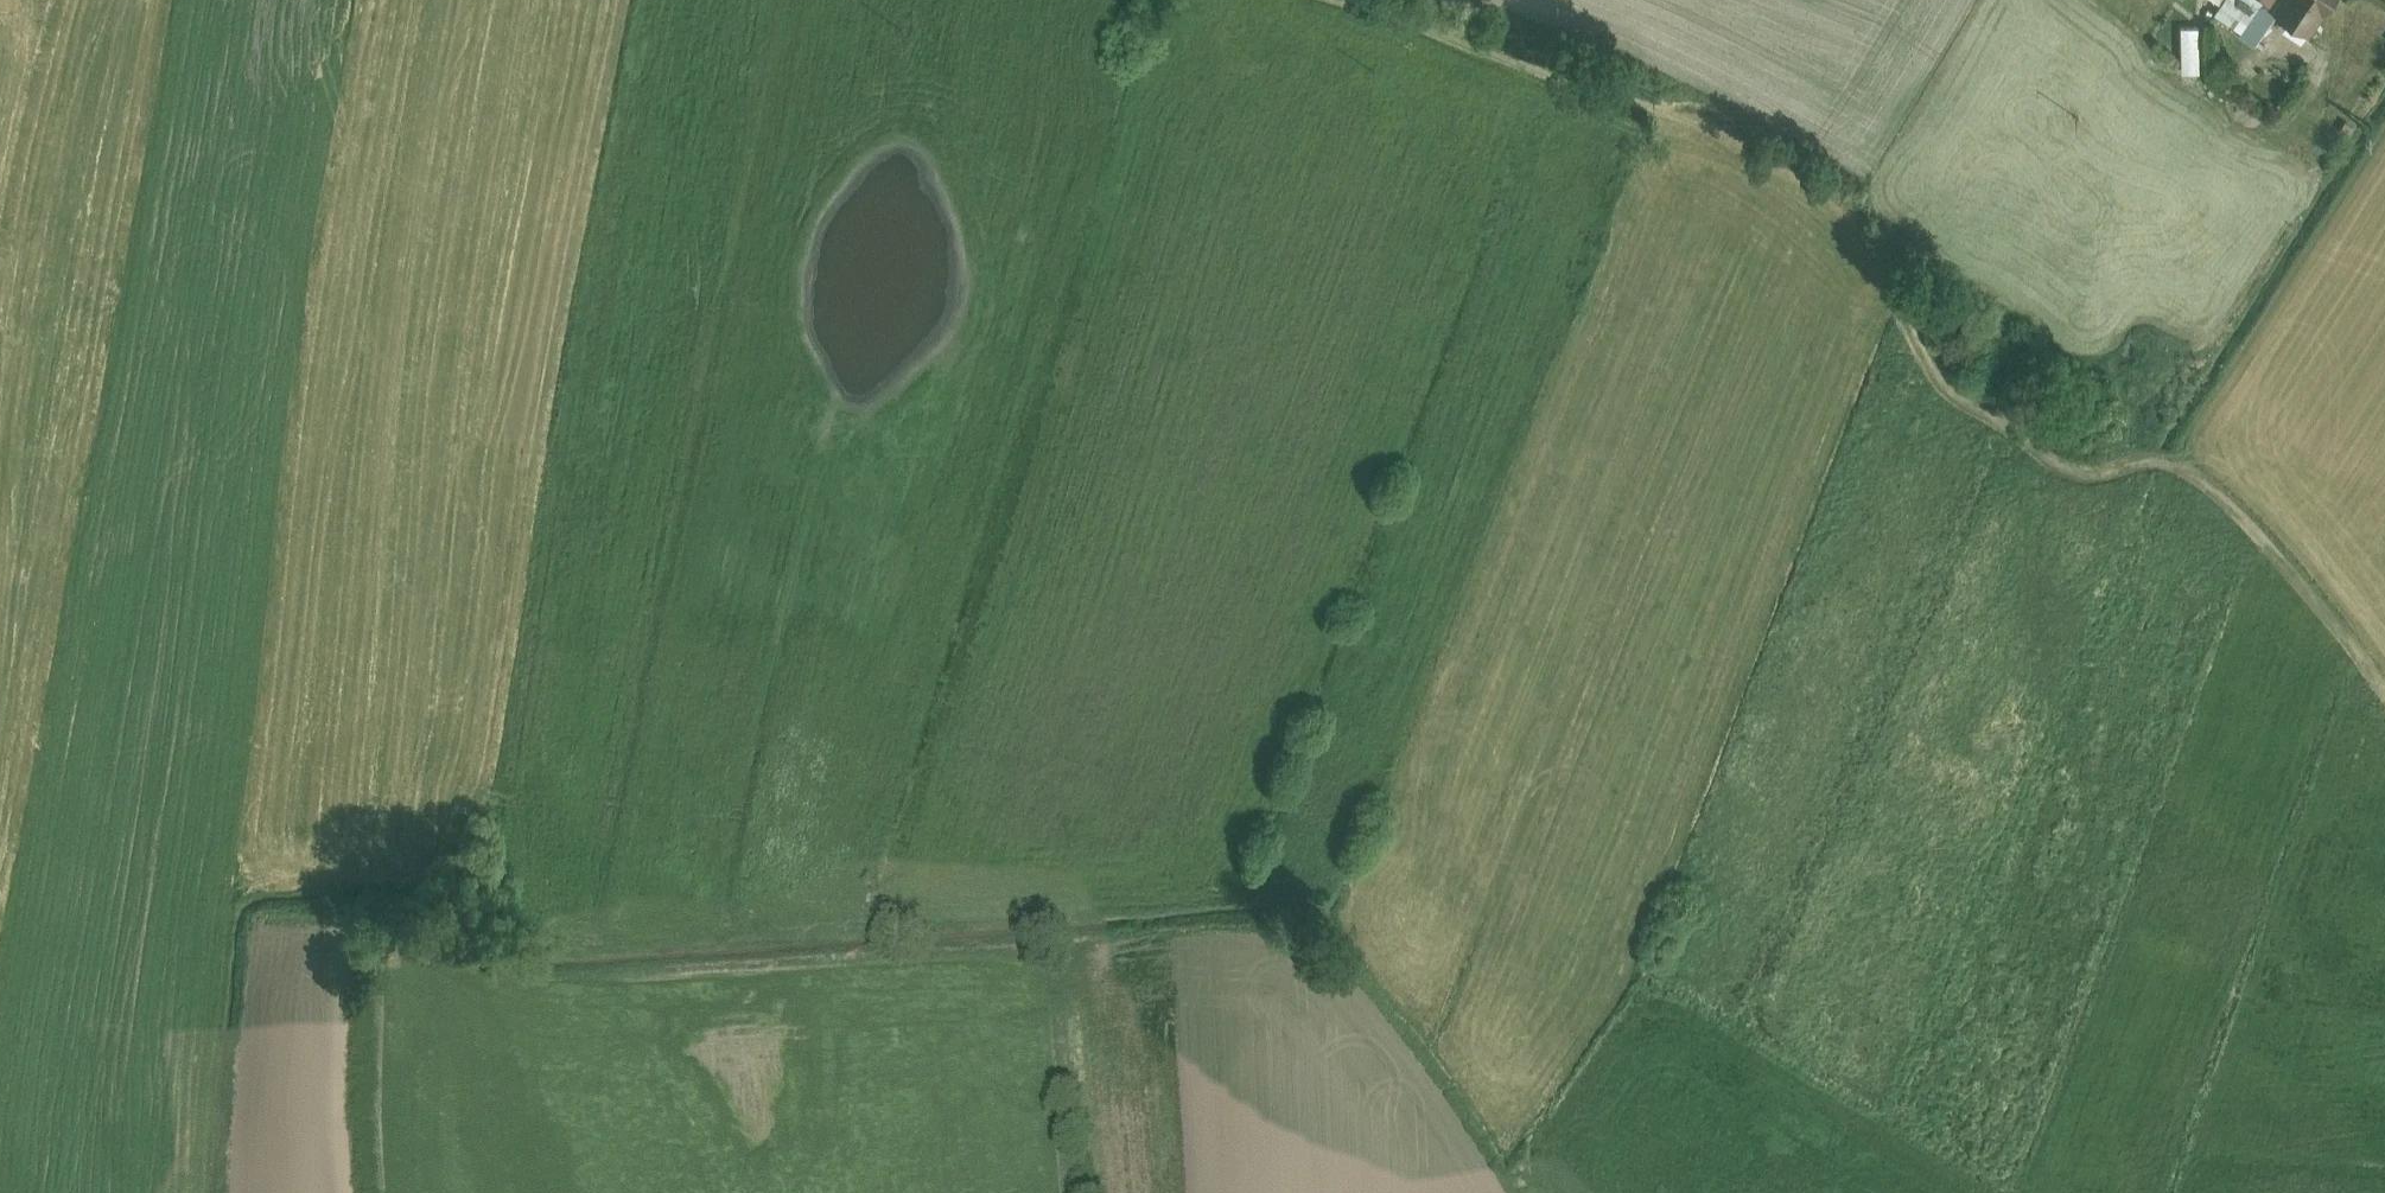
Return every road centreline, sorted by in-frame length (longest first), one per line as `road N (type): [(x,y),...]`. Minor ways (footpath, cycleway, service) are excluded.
road 1 (track): [(1334,0),(1534,77),(1779,233),(1928,357),(2089,467),(2136,458),(2180,462),(2224,493),(2299,576),(2384,690)]

